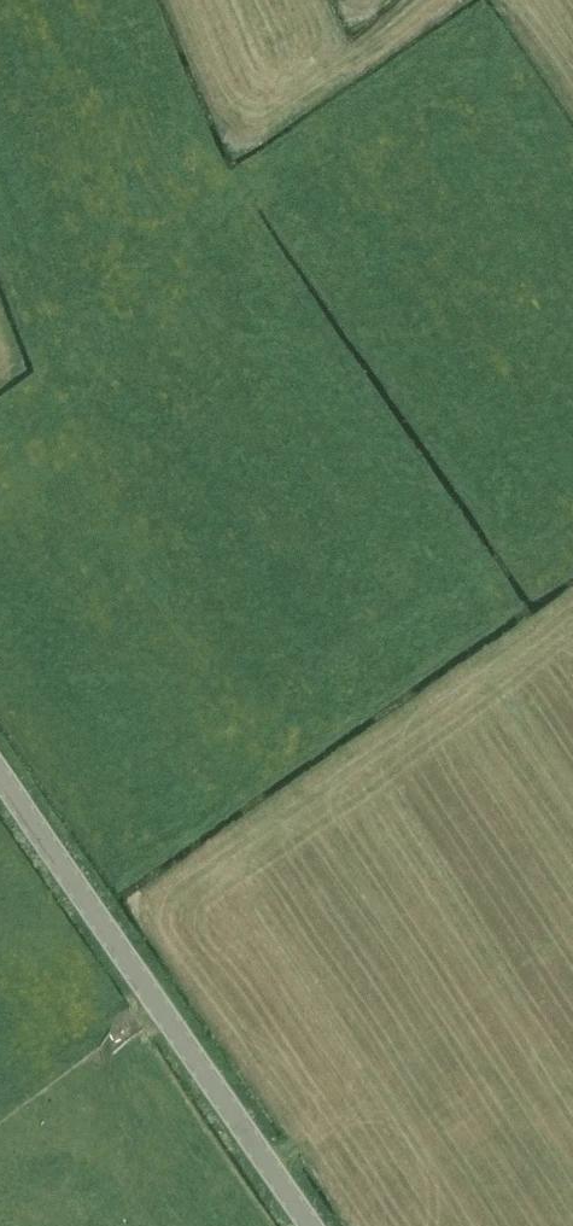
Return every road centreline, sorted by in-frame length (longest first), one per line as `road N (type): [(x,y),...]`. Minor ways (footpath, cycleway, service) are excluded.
road 1 (unclassified): [(311,1225),(0,765)]

